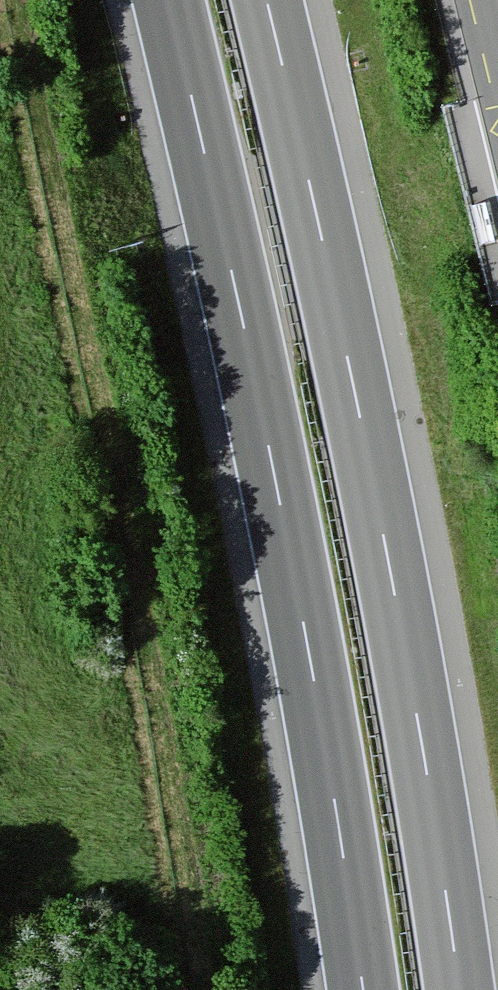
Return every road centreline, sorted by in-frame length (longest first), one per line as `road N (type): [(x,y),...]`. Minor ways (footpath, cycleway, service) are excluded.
road 1 (motorway): [(169,0),(303,618),(364,989)]
road 2 (motorway): [(460,989),(396,599),(267,0)]

